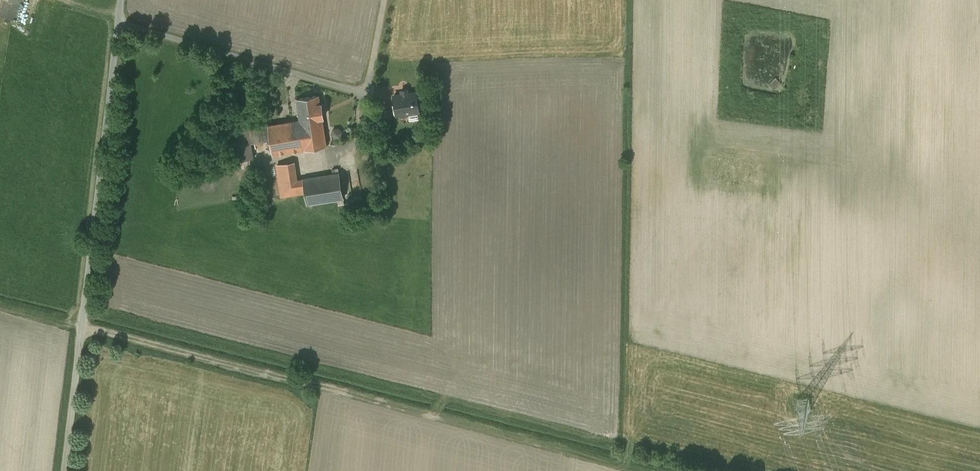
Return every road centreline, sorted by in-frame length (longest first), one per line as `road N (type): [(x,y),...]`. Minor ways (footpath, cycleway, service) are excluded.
road 1 (track): [(642,470),(0,306)]
road 2 (unclassified): [(121,0),(64,470)]

